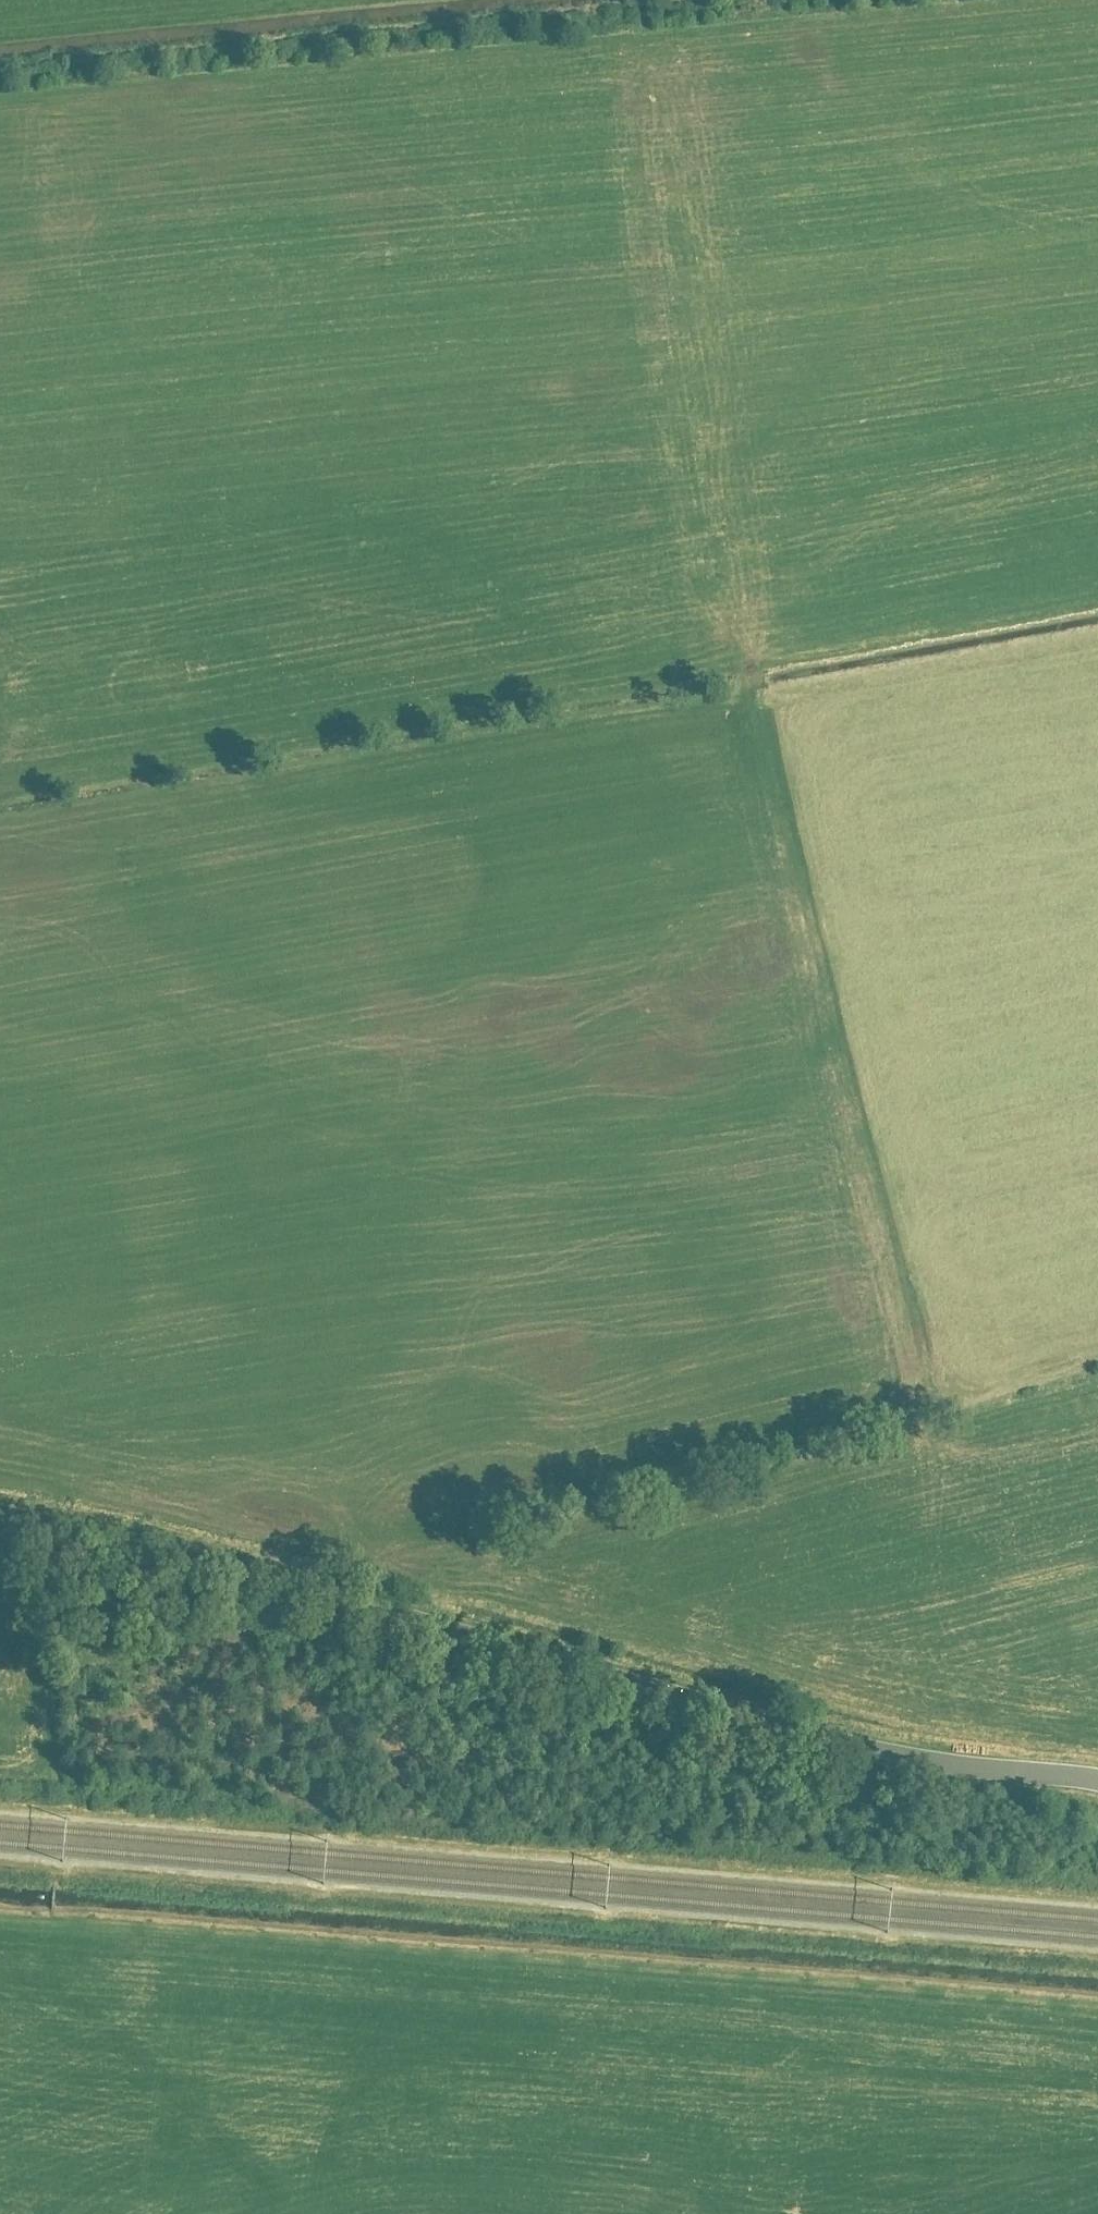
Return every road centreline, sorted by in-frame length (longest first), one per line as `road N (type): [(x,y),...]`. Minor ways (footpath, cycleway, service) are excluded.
road 1 (unclassified): [(1097,1777),(848,1745),(294,1580),(0,1512)]

